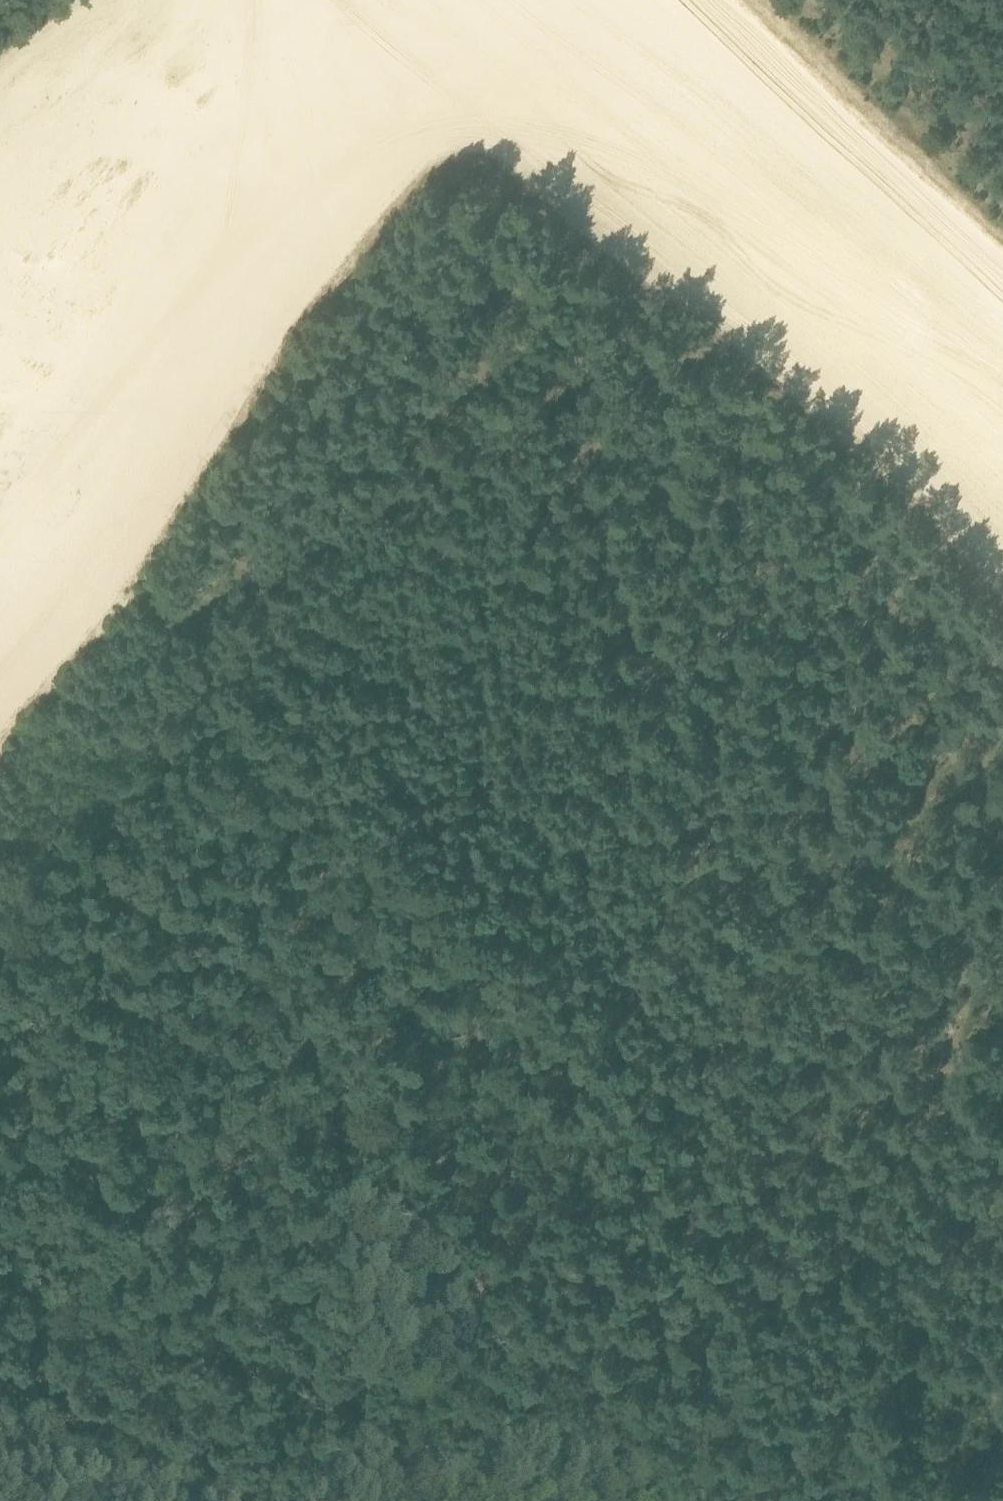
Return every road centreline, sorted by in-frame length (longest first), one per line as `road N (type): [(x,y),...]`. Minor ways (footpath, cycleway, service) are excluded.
road 1 (track): [(1002,410),(539,0)]

